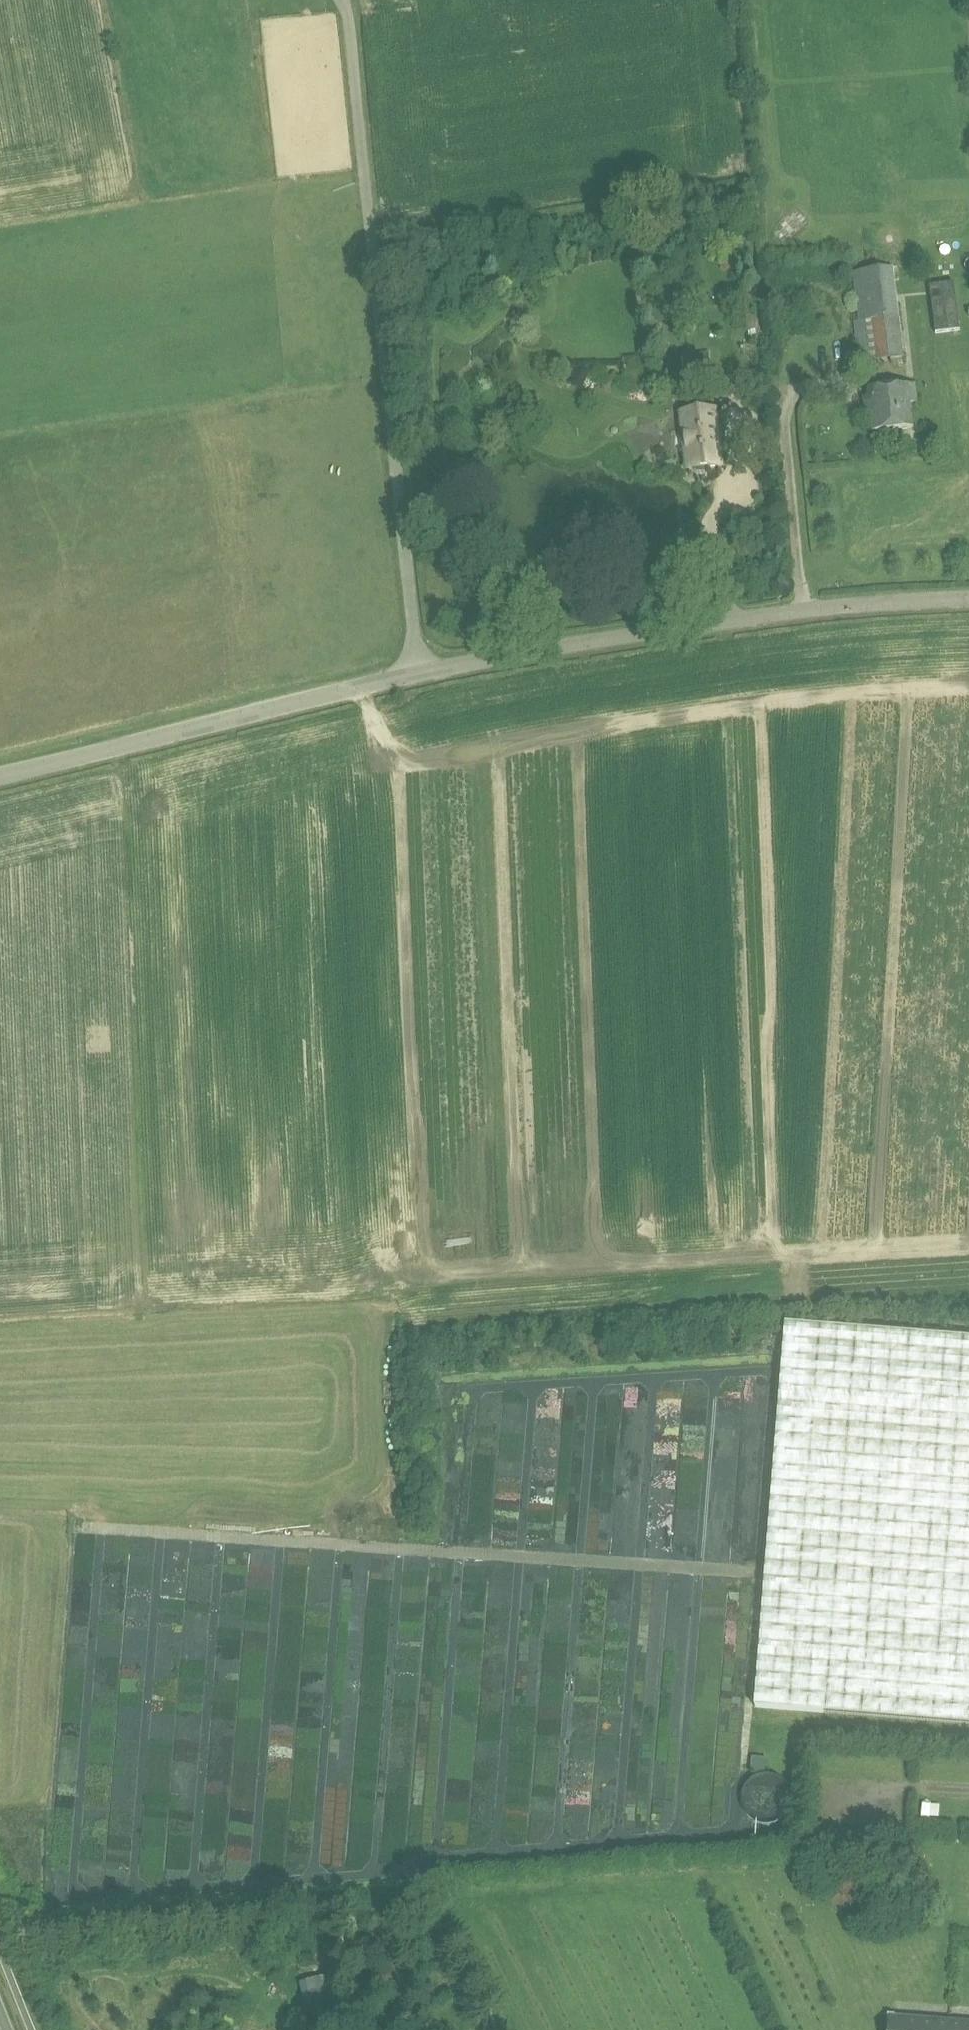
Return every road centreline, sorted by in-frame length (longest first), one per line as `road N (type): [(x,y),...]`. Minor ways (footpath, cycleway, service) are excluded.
road 1 (unclassified): [(0,775),(415,672),(862,602),(968,594)]

